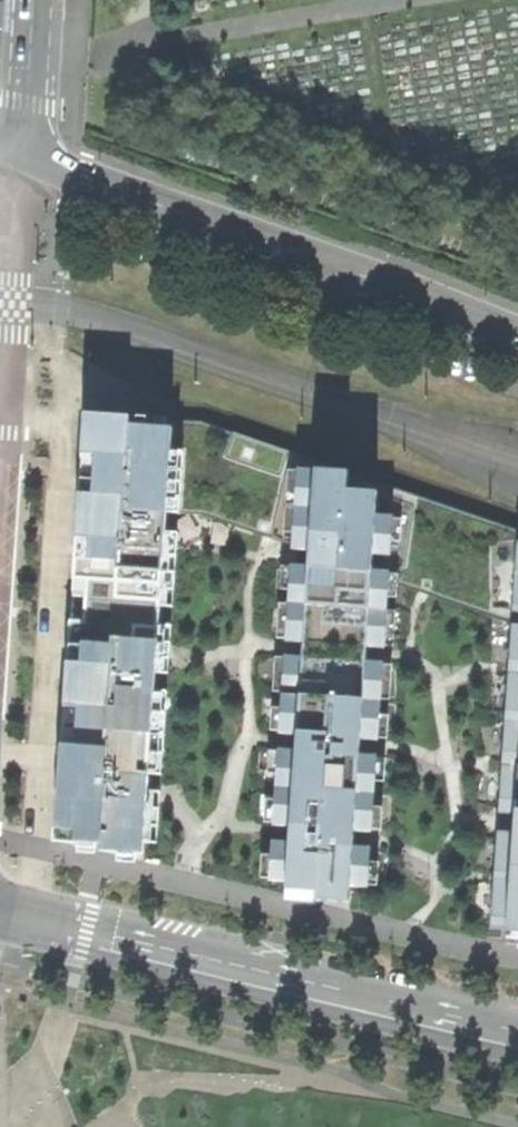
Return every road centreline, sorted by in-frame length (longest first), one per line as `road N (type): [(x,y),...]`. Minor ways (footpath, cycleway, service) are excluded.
road 1 (secondary): [(0,912),(517,1035)]
road 2 (tertiary): [(517,334),(22,148)]
road 3 (residential): [(22,148),(33,0)]

